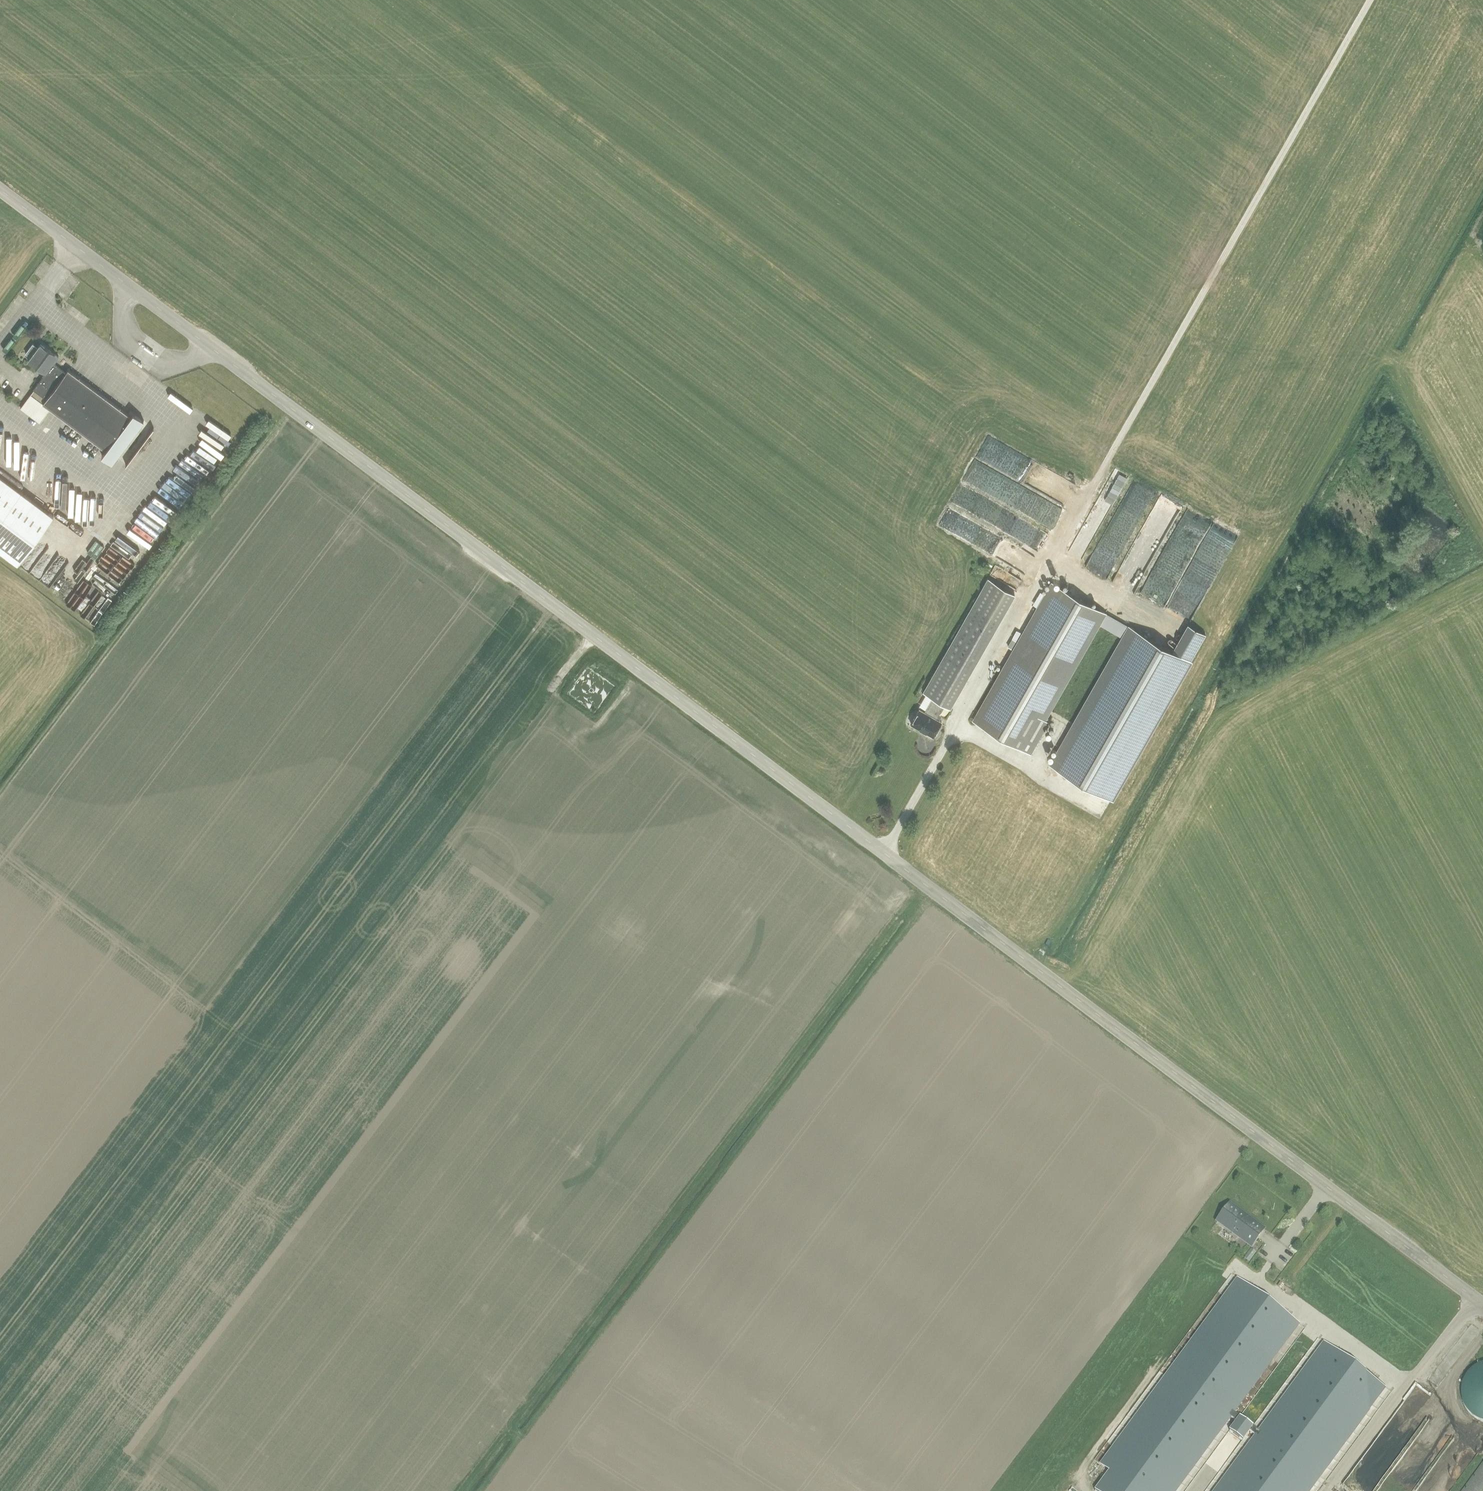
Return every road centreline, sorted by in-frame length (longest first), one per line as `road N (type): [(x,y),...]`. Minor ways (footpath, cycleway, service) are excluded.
road 1 (tertiary): [(1482,1306),(0,190)]

